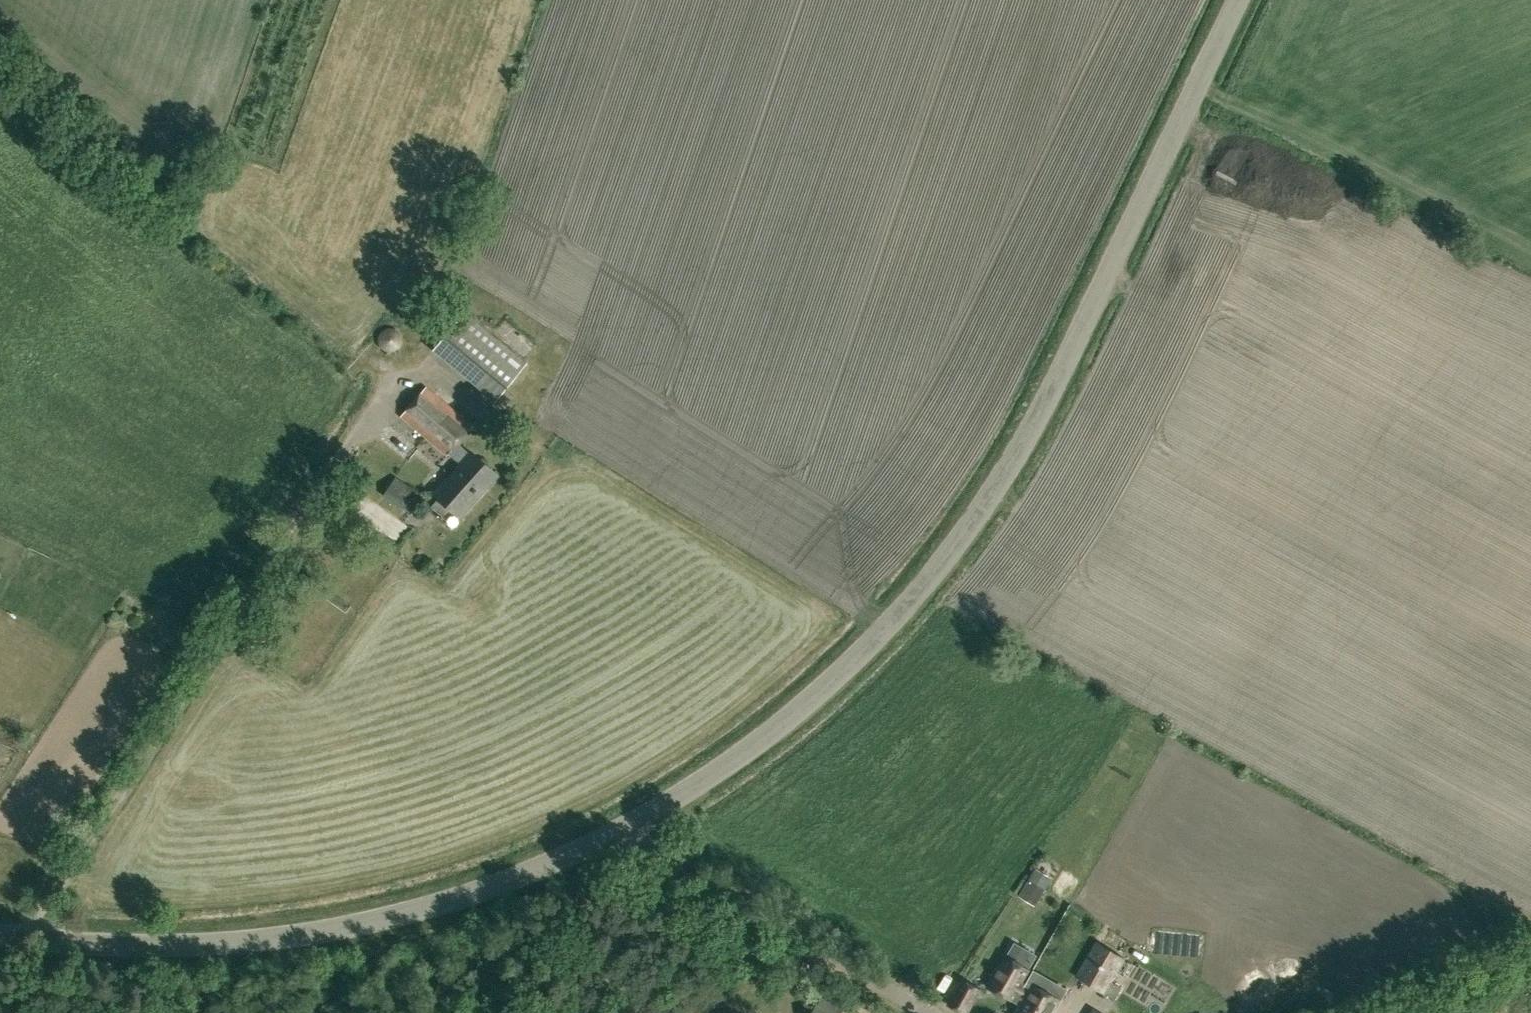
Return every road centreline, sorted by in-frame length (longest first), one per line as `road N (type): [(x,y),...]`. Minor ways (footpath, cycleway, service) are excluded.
road 1 (unclassified): [(604,840),(707,780),(814,701),(893,625),(962,540),(1048,394),(1238,0)]
road 2 (unclassified): [(604,840),(499,884),(289,936),(178,947),(0,941)]
road 3 (track): [(0,78),(242,266)]

